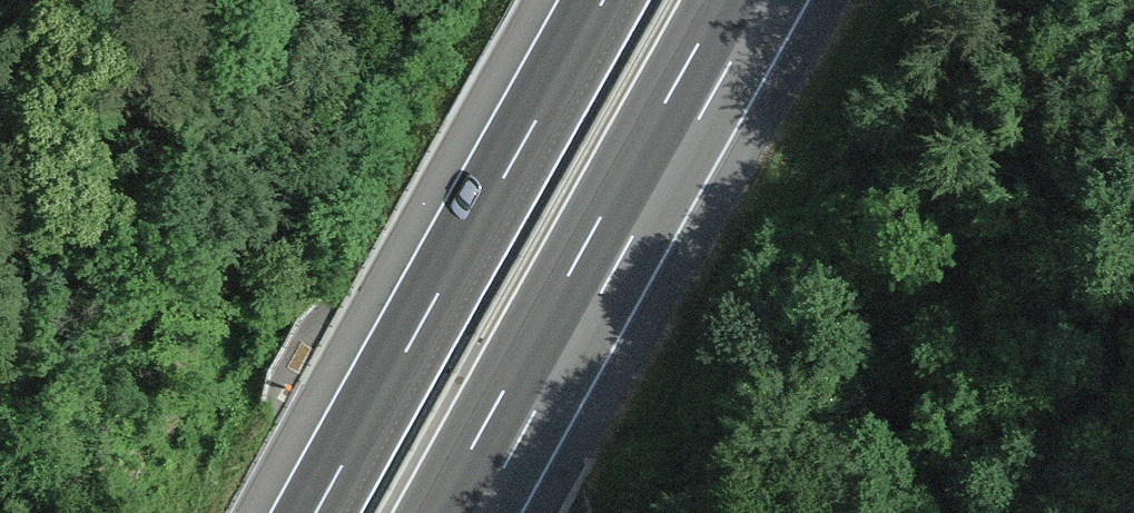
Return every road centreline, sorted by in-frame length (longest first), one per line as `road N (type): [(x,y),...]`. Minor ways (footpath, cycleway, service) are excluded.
road 1 (motorway): [(456,512),(746,0)]
road 2 (motorway): [(600,0),(314,512)]
road 3 (track): [(1046,512),(1133,387)]

